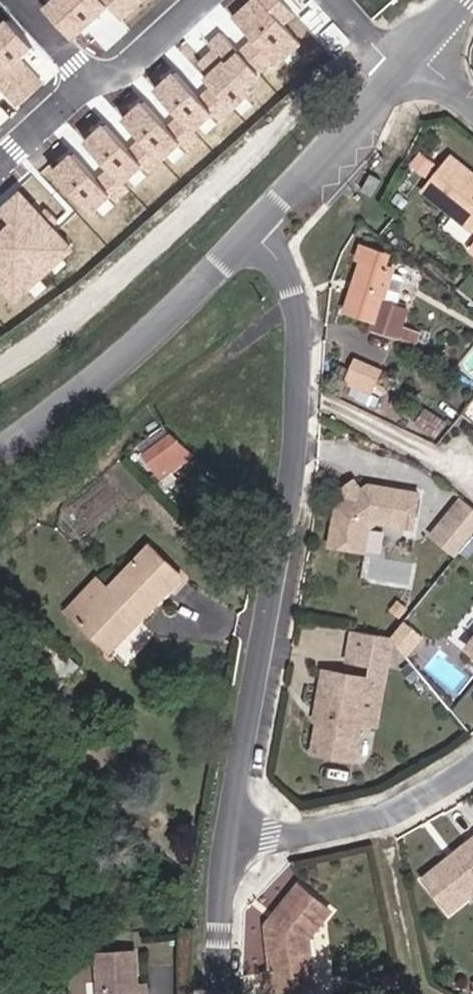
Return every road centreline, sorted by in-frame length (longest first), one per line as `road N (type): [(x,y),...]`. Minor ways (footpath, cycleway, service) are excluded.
road 1 (residential): [(253,228),(282,264),(300,317),(296,410),(227,843)]
road 2 (unclassified): [(253,228),(74,410),(0,462)]
road 3 (residential): [(208,0),(141,61),(88,85),(0,164)]
road 4 (residential): [(472,769),(443,794),(342,832),(227,843)]
road 5 (unclassified): [(412,52),(253,228)]
road 6 (residential): [(227,843),(219,993)]

